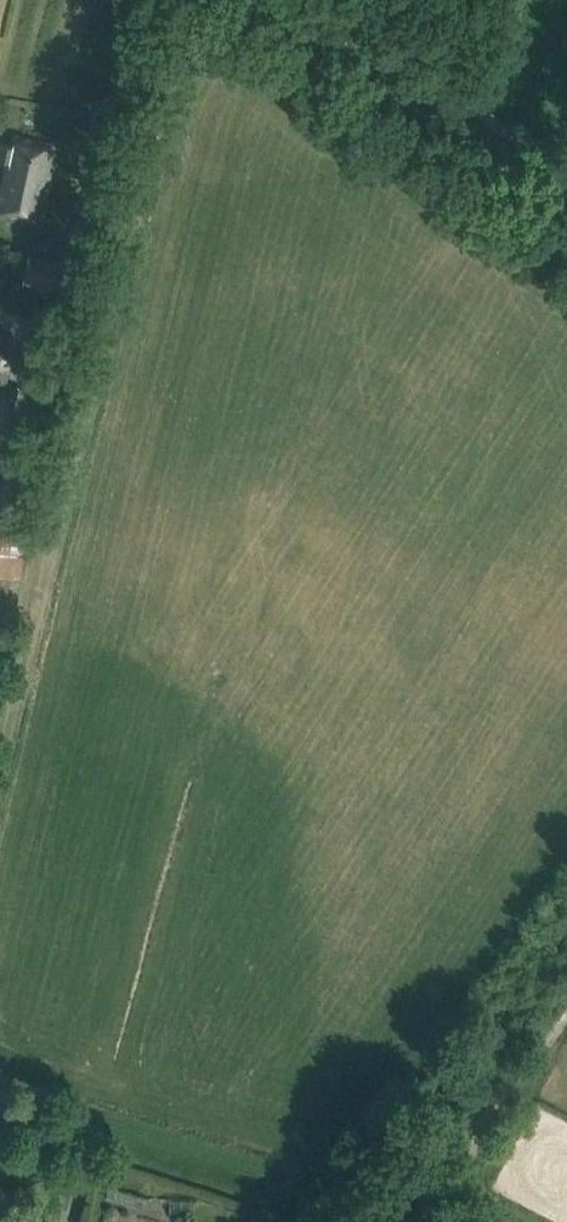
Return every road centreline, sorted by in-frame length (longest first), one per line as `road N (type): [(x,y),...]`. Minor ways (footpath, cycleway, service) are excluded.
road 1 (tertiary): [(566,214),(258,0)]

